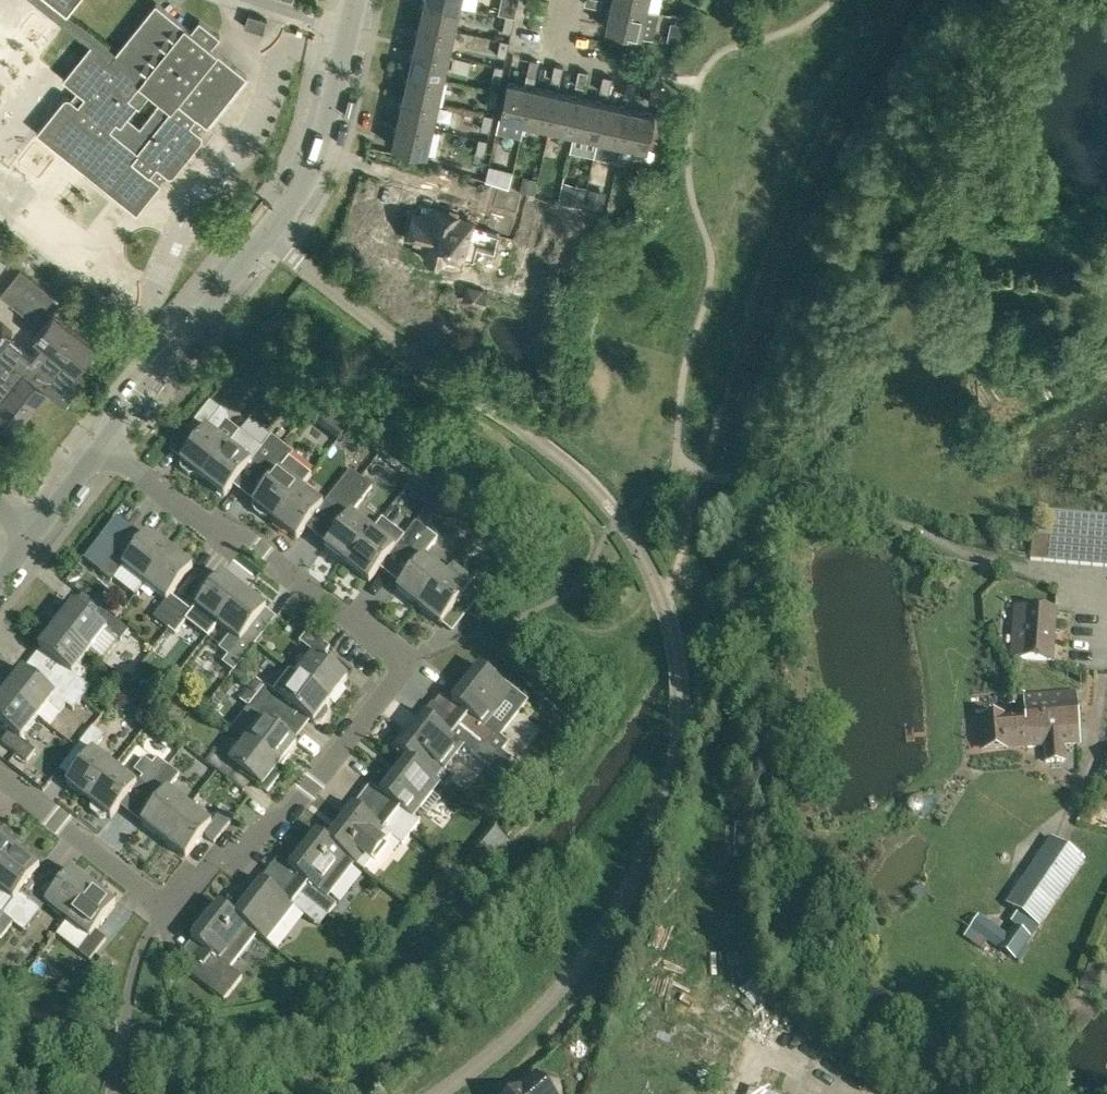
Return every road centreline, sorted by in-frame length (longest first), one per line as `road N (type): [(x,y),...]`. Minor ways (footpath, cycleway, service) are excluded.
road 1 (residential): [(0,788),(165,919),(234,840),(264,831),(404,662),(252,541),(228,538),(103,450)]
road 2 (residential): [(103,450),(272,240),(313,172),(354,0)]
road 3 (unclassified): [(868,1093),(757,1044),(715,1004)]

